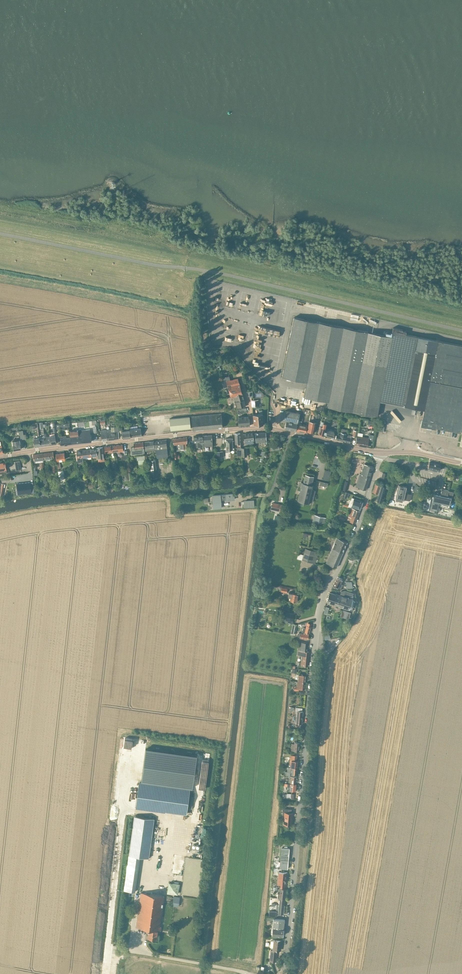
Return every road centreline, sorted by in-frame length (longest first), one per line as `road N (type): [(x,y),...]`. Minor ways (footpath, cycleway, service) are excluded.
road 1 (track): [(301,973),(332,663),(363,612),(360,571),(383,512),(461,528)]
road 2 (unclassified): [(284,973),(318,616),(378,452)]
road 3 (track): [(461,322),(0,220)]
road 4 (residential): [(252,429),(0,456)]
road 5 (track): [(116,949),(108,948),(131,742)]
road 6 (track): [(0,207),(137,233)]
road 7 (residential): [(378,452),(252,429)]

